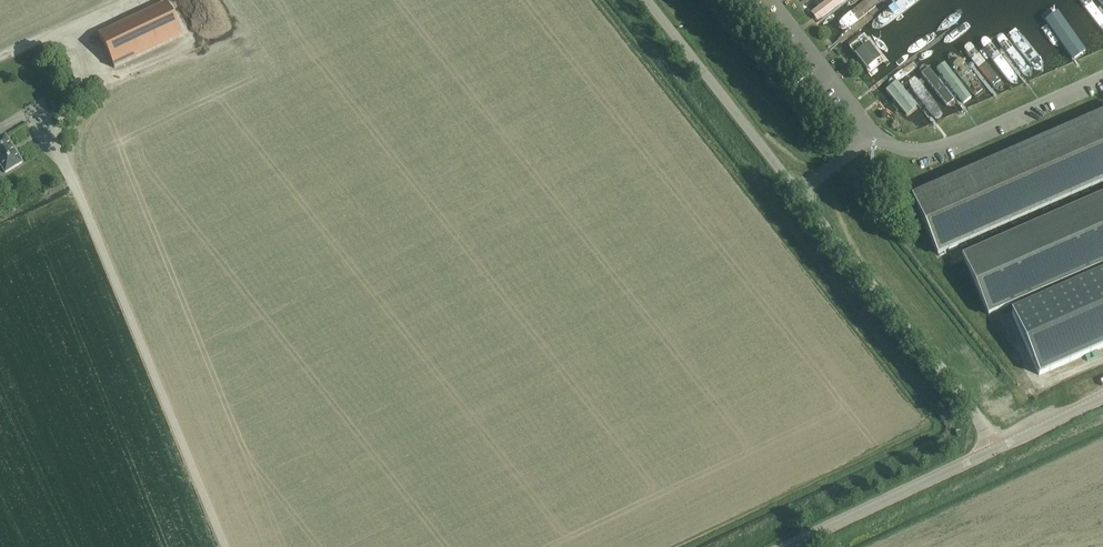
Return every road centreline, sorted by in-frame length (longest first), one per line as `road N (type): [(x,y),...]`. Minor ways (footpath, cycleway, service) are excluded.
road 1 (unclassified): [(993,452),(980,420),(650,0)]
road 2 (unclassified): [(50,138),(226,546)]
road 3 (tertiary): [(791,546),(993,452)]
road 4 (track): [(128,0),(0,60)]
road 5 (tertiary): [(993,452),(1102,400)]

